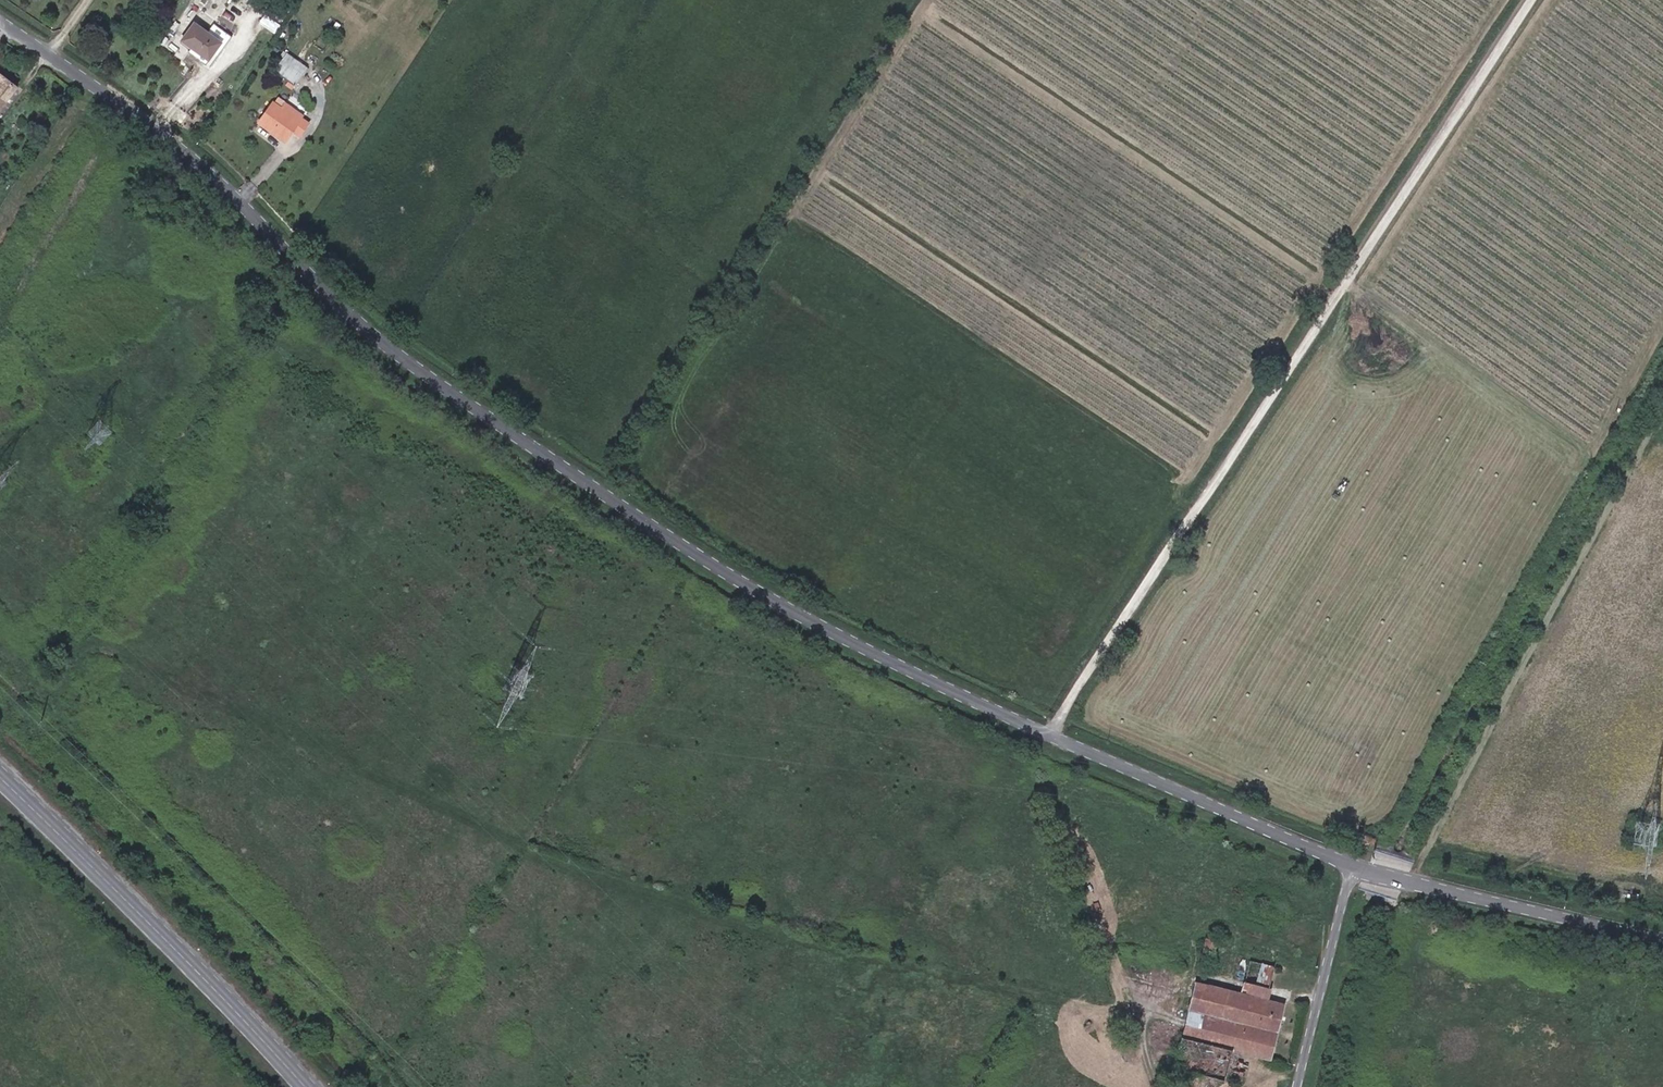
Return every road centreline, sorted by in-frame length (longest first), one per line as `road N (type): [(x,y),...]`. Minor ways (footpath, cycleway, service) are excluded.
road 1 (residential): [(1352,866),(782,618),(429,382),(204,161),(0,21)]
road 2 (secondary): [(0,784),(306,1086)]
road 3 (residential): [(1662,940),(1352,866)]
road 4 (residential): [(1352,866),(1299,1086)]

